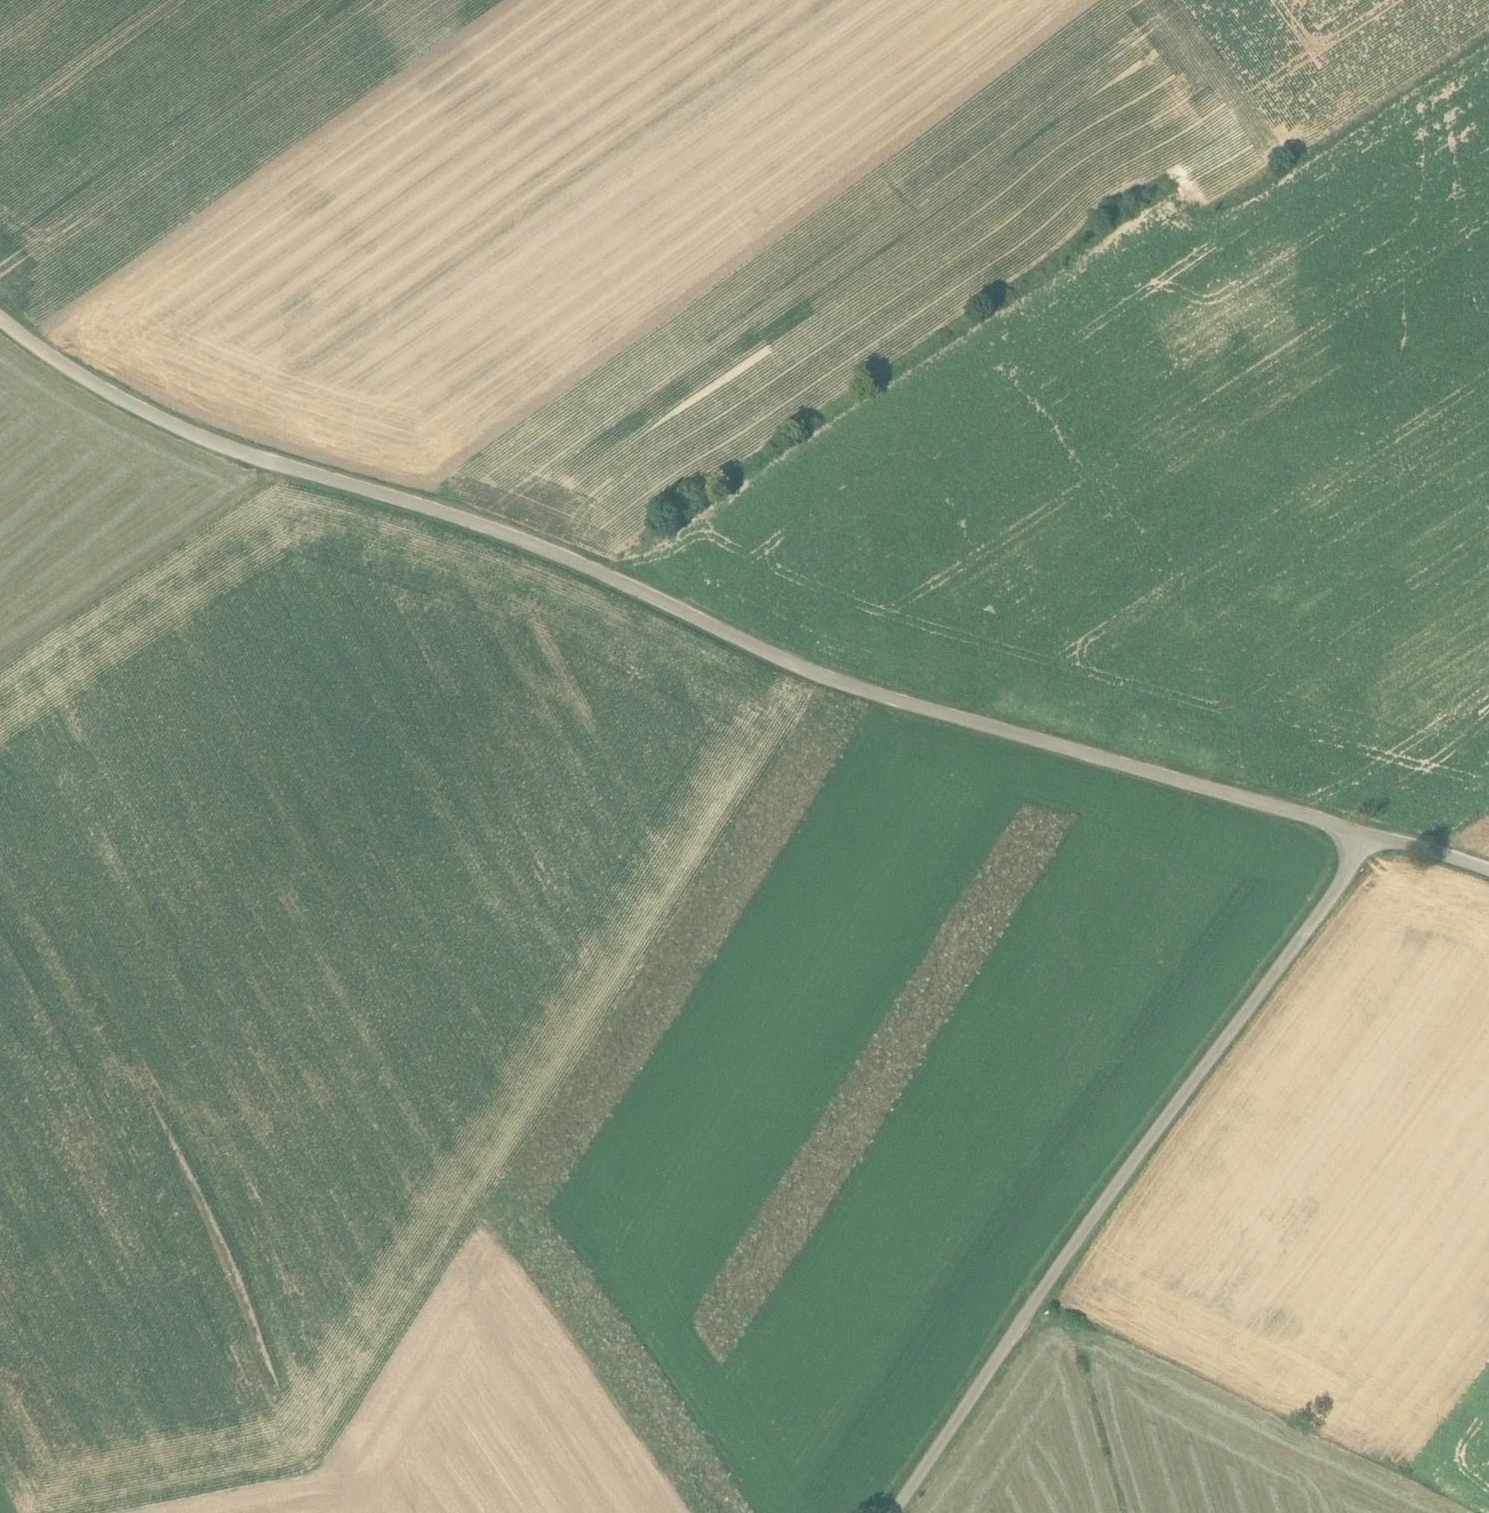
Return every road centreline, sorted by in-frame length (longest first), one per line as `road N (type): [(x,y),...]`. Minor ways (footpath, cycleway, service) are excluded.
road 1 (unclassified): [(1369,835),(813,672),(515,537),(190,432),(83,377),(0,319)]
road 2 (unclassified): [(892,1512),(1369,835)]
road 3 (unclassified): [(1488,869),(1369,835)]

